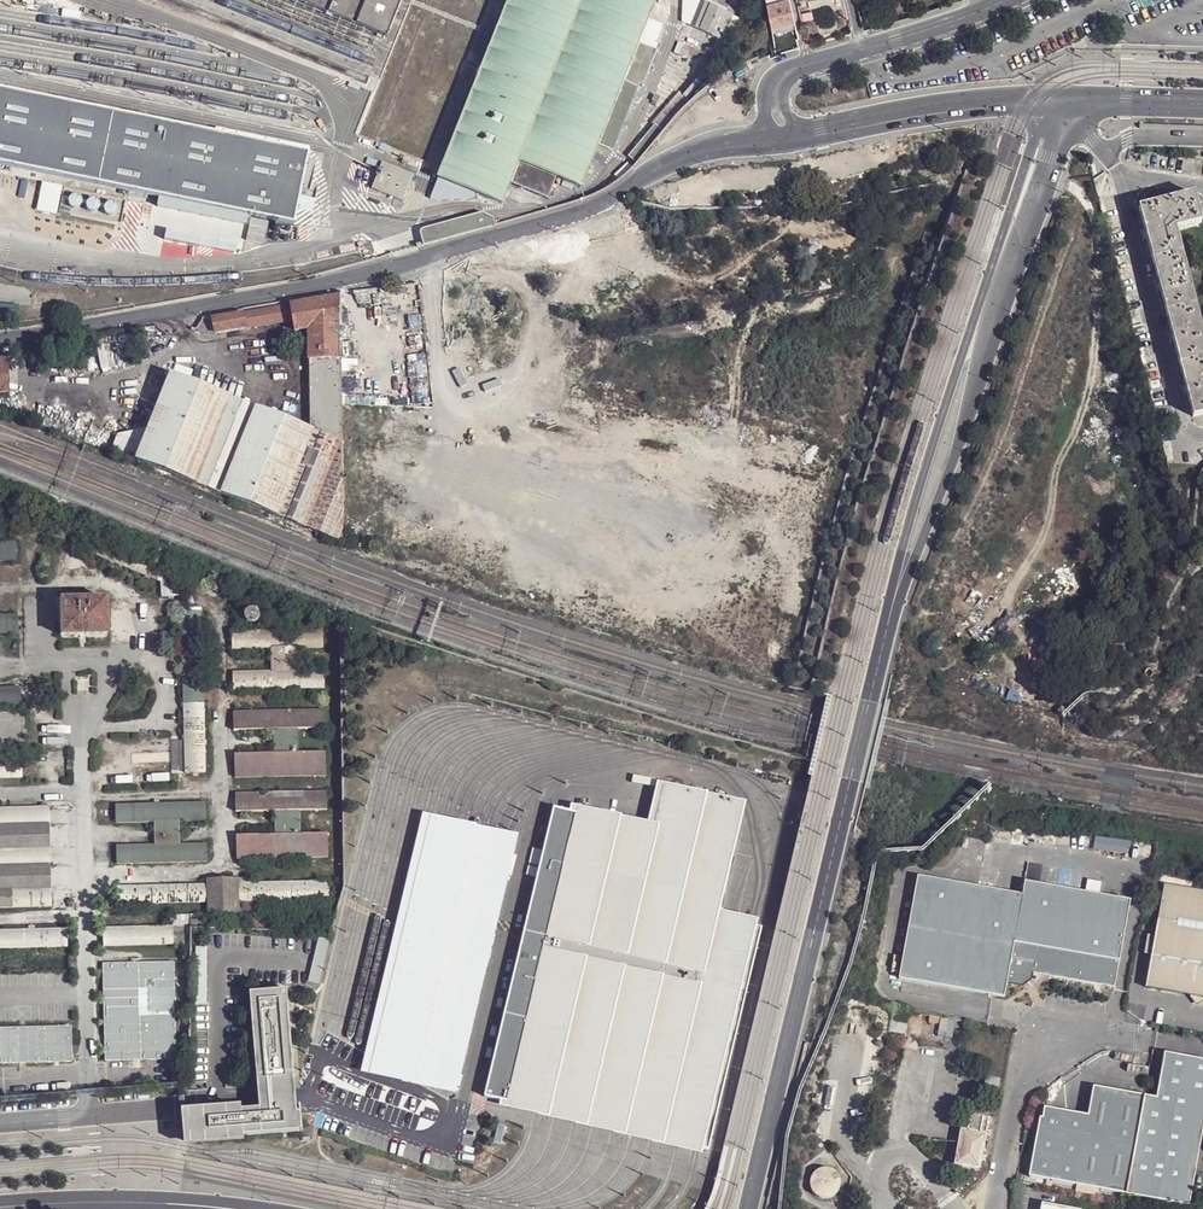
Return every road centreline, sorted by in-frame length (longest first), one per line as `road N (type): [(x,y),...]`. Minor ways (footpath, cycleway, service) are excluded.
road 1 (tertiary): [(0,341),(388,268),(588,211),(699,152),(768,141)]
road 2 (tertiary): [(1068,101),(1031,154),(930,452),(881,646)]
road 3 (tertiary): [(748,1208),(881,646)]
road 4 (tertiary): [(881,646),(959,443),(1068,101)]
road 5 (track): [(987,618),(1028,567),(1045,527),(1096,340),(1100,247),(1089,204),(1046,174)]
road 6 (tertiary): [(802,134),(955,105),(1068,101)]
road 7 (tertiary): [(862,49),(1013,0)]
road 8 (tertiary): [(1068,101),(1202,105)]

